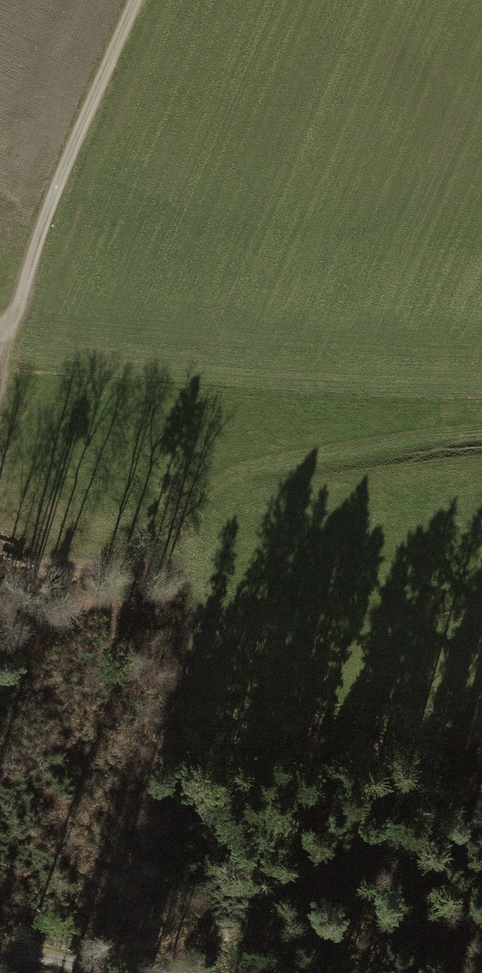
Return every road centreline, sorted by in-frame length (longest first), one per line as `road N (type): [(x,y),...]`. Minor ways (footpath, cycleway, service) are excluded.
road 1 (track): [(0,534),(139,527),(226,473),(481,432)]
road 2 (track): [(0,346),(137,0)]

